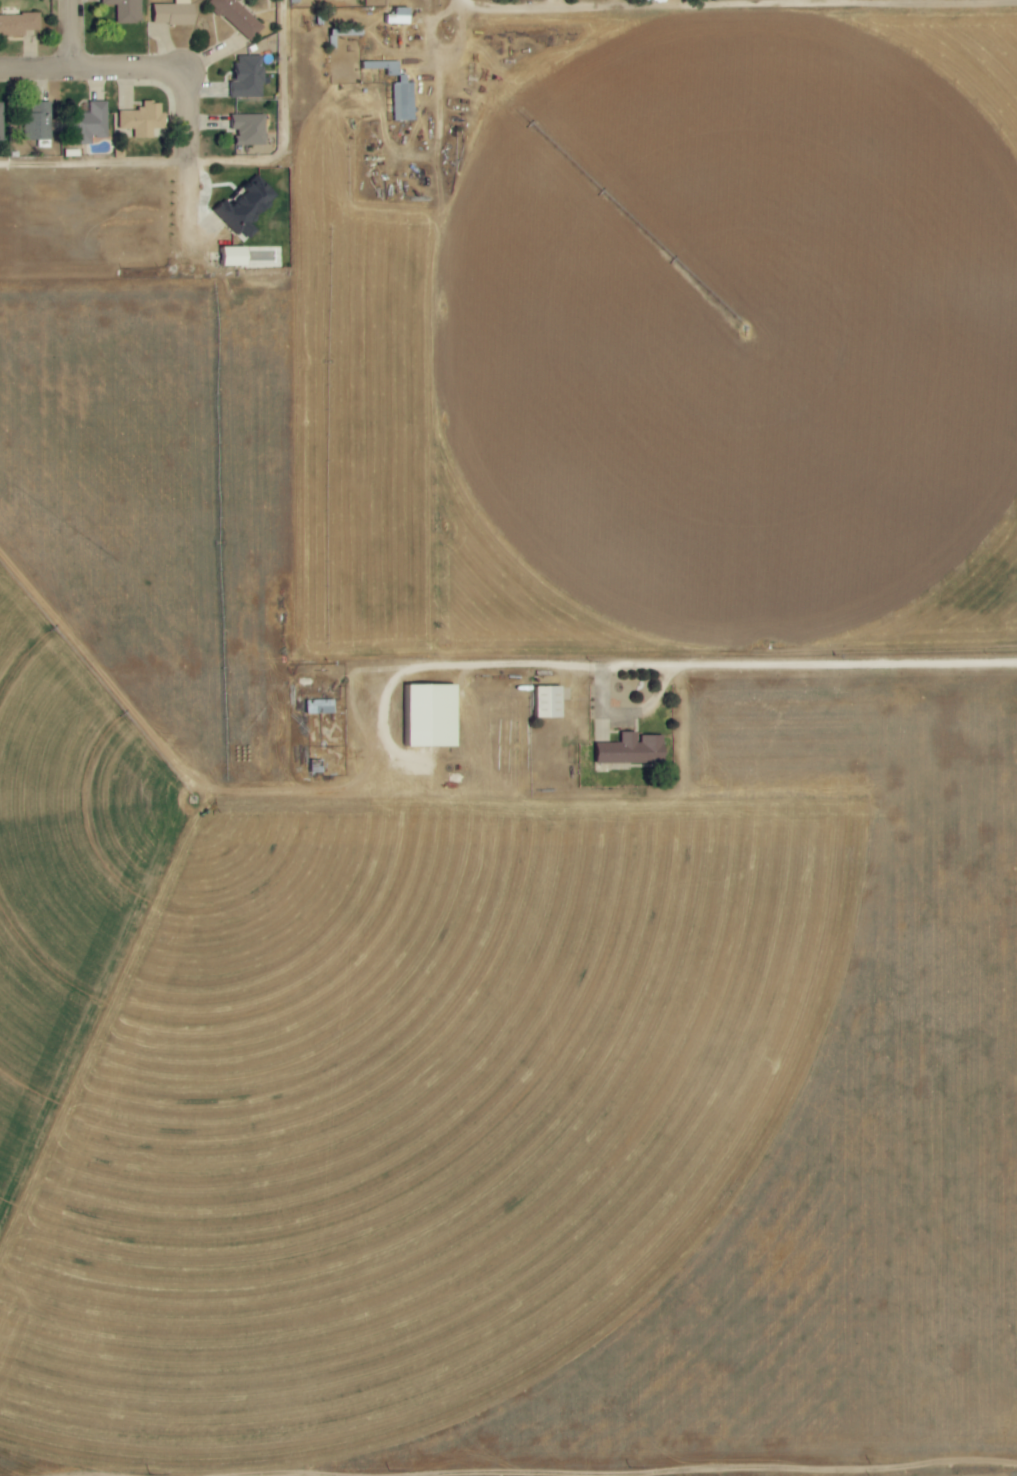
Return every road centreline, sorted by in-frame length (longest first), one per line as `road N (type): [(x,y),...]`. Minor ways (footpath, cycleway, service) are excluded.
road 1 (residential): [(410,1475),(1016,1473)]
road 2 (residential): [(0,71),(172,74),(188,105),(188,164)]

